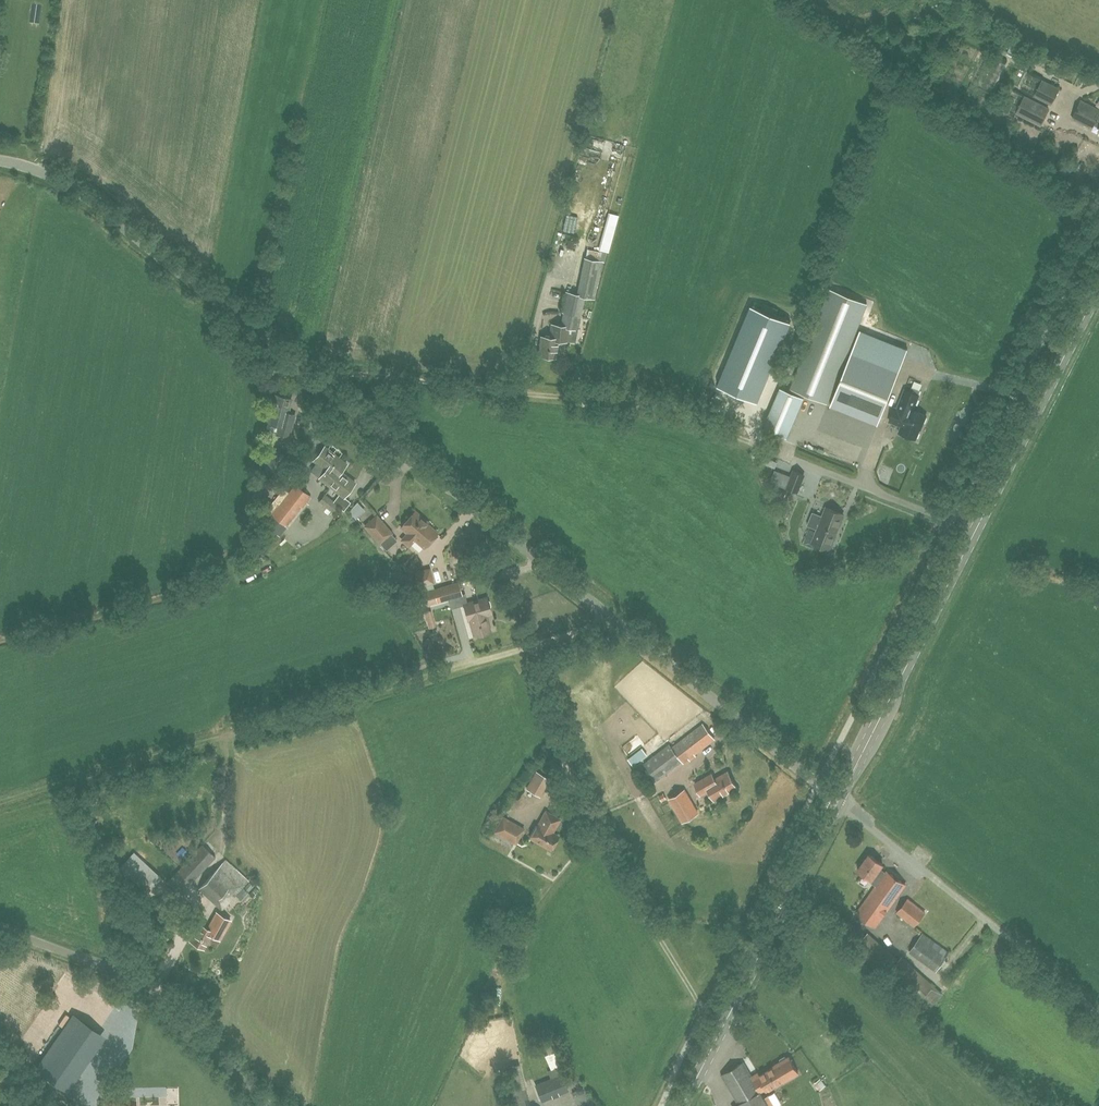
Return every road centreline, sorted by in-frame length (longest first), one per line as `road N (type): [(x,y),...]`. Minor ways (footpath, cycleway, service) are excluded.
road 1 (unclassified): [(837,803),(321,376),(54,176),(0,160)]
road 2 (track): [(619,619),(0,803)]
road 3 (tertiary): [(837,803),(1098,288)]
road 4 (unclassified): [(837,803),(1098,1021)]
road 5 (tertiary): [(683,1105),(837,803)]
road 6 (unclassified): [(268,1105),(146,989),(0,929)]

